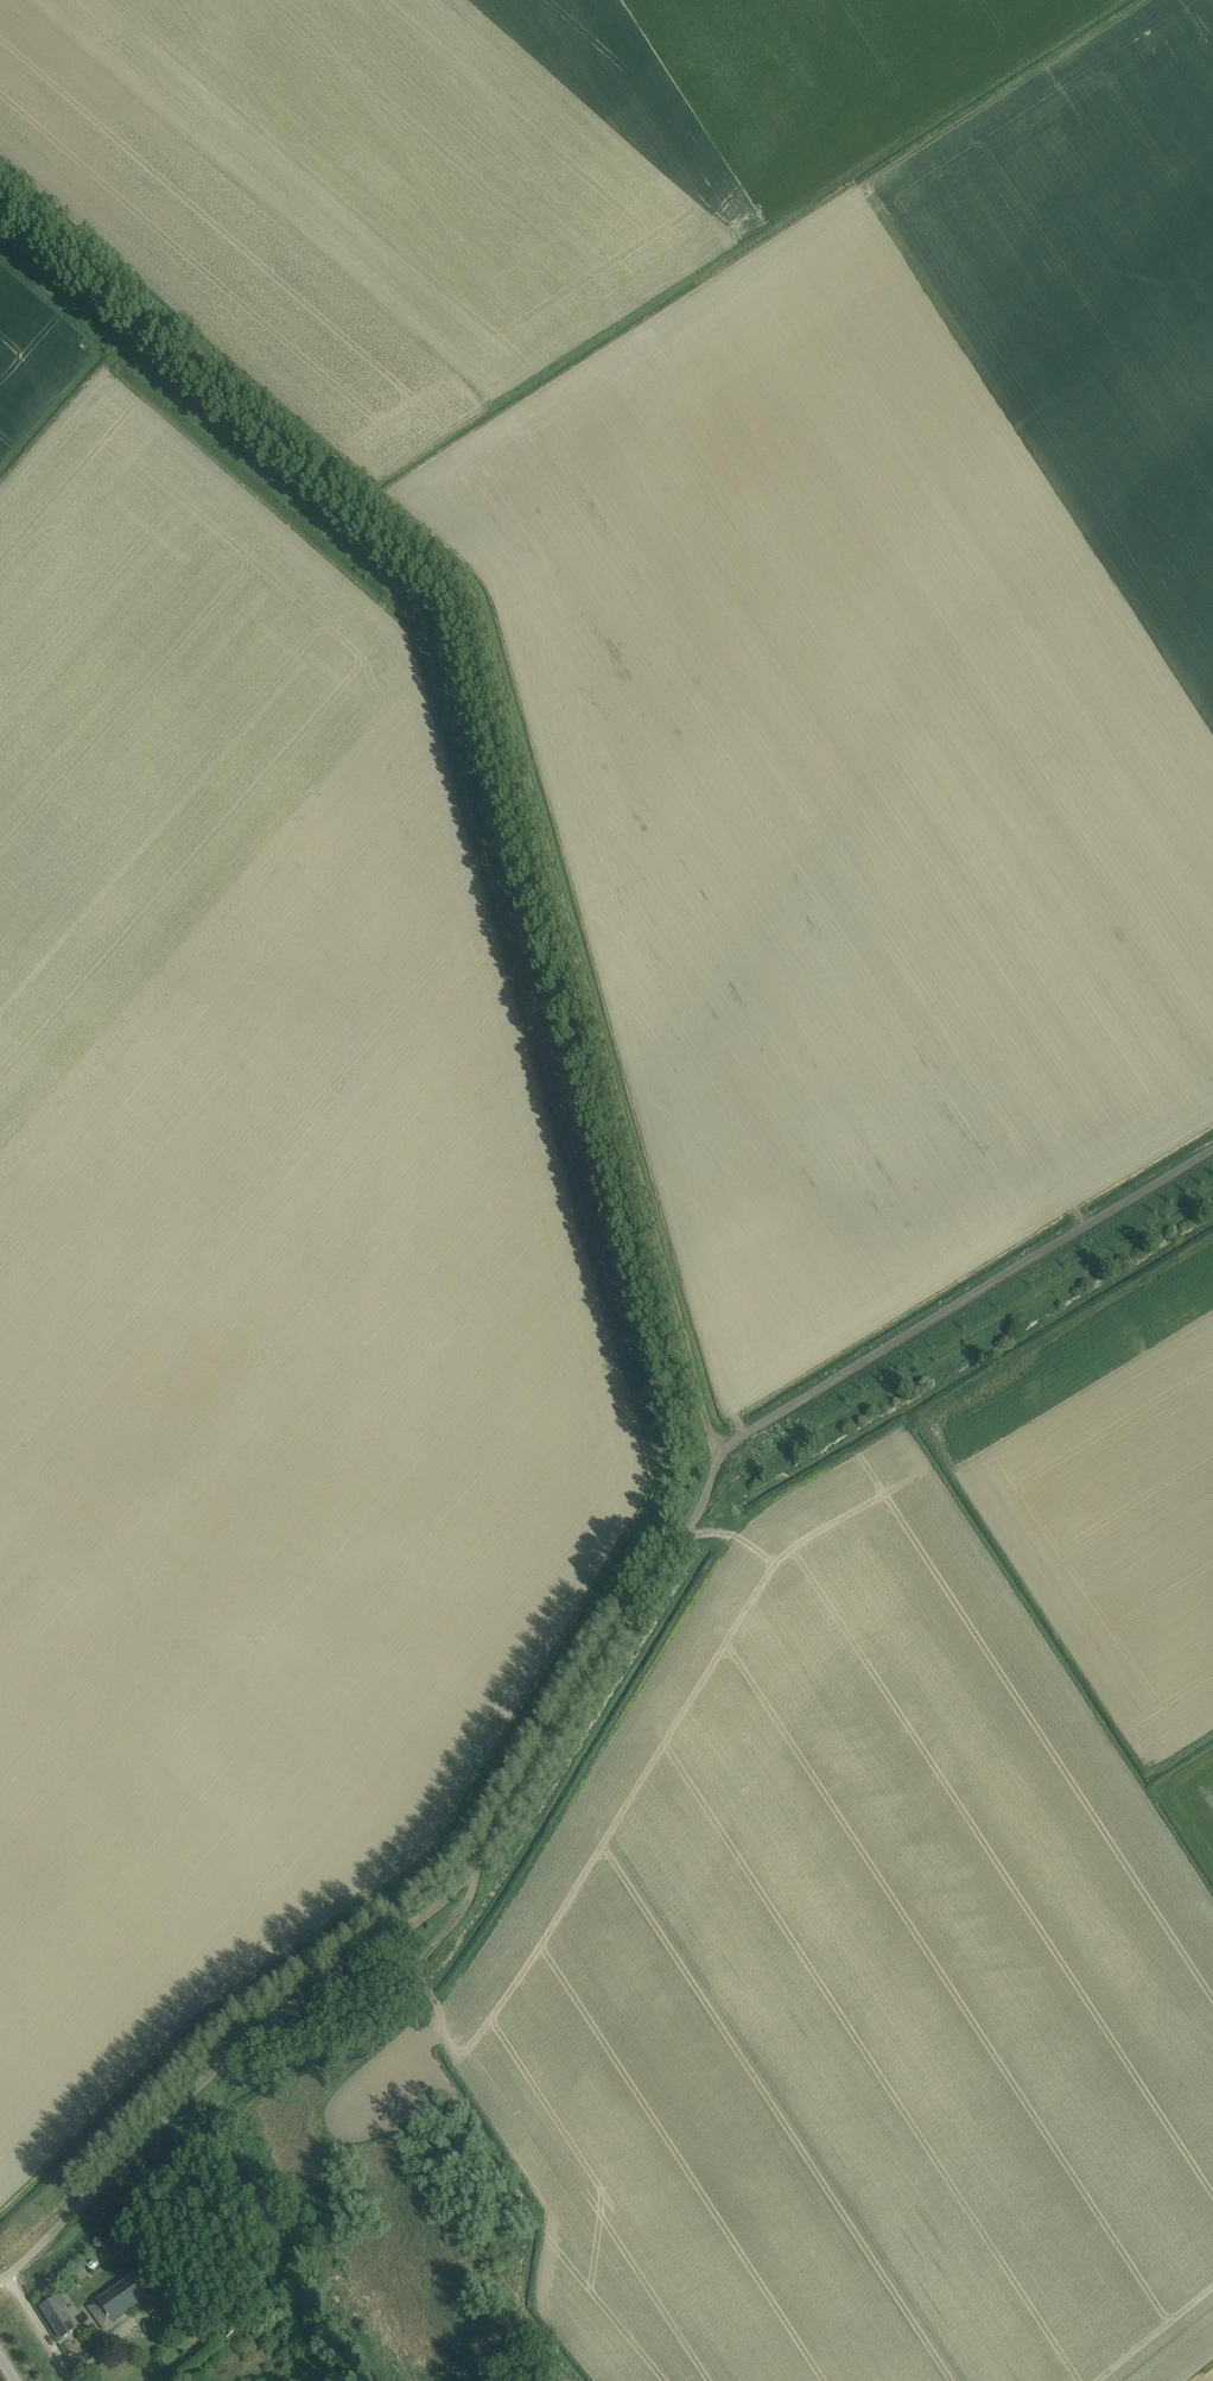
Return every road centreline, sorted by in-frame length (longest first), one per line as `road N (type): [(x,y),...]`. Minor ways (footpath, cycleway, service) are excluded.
road 1 (track): [(722,1456),(688,1530),(495,1839),(460,1883),(225,2059),(0,2277)]
road 2 (track): [(1212,1150),(722,1456)]

